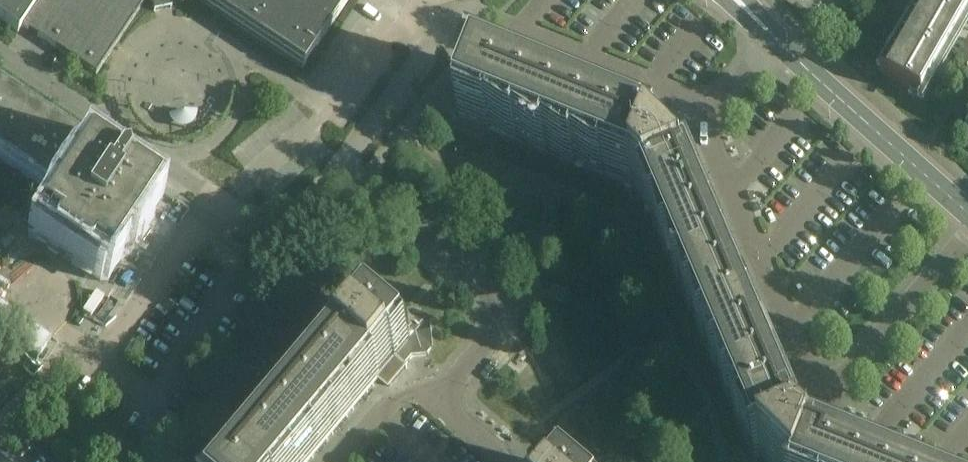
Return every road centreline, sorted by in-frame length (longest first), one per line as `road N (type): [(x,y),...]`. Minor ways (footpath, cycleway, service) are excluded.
road 1 (residential): [(339,170),(446,29),(460,24),(516,31),(711,107)]
road 2 (residential): [(711,107),(707,139),(816,406)]
road 3 (residential): [(438,404),(491,331),(486,294),(339,170)]
road 4 (secondary): [(771,42),(967,222)]
road 5 (residential): [(216,197),(0,54)]
road 6 (residential): [(816,406),(967,240)]
road 7 (residential): [(216,197),(279,216),(316,201),(339,170)]
road 8 (residential): [(438,404),(420,389),(395,398),(339,461)]
road 9 (residential): [(816,406),(841,429),(924,461)]

